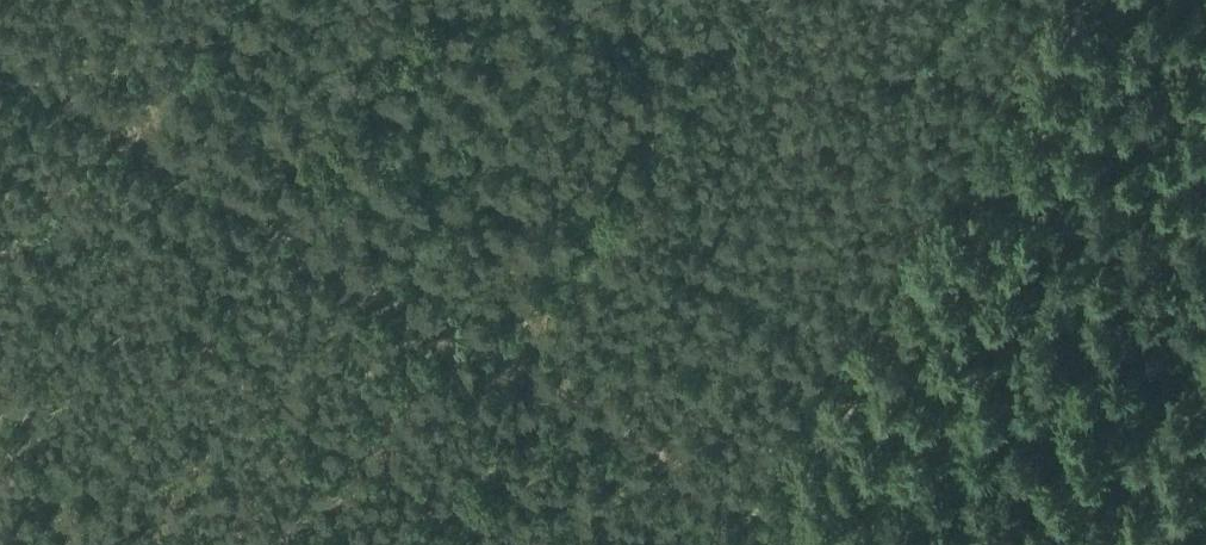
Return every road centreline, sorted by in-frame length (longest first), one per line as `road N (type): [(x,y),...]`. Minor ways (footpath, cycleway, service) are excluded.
road 1 (track): [(0,64),(122,147),(437,333)]
road 2 (track): [(475,352),(735,0)]
road 3 (track): [(475,352),(738,516)]

